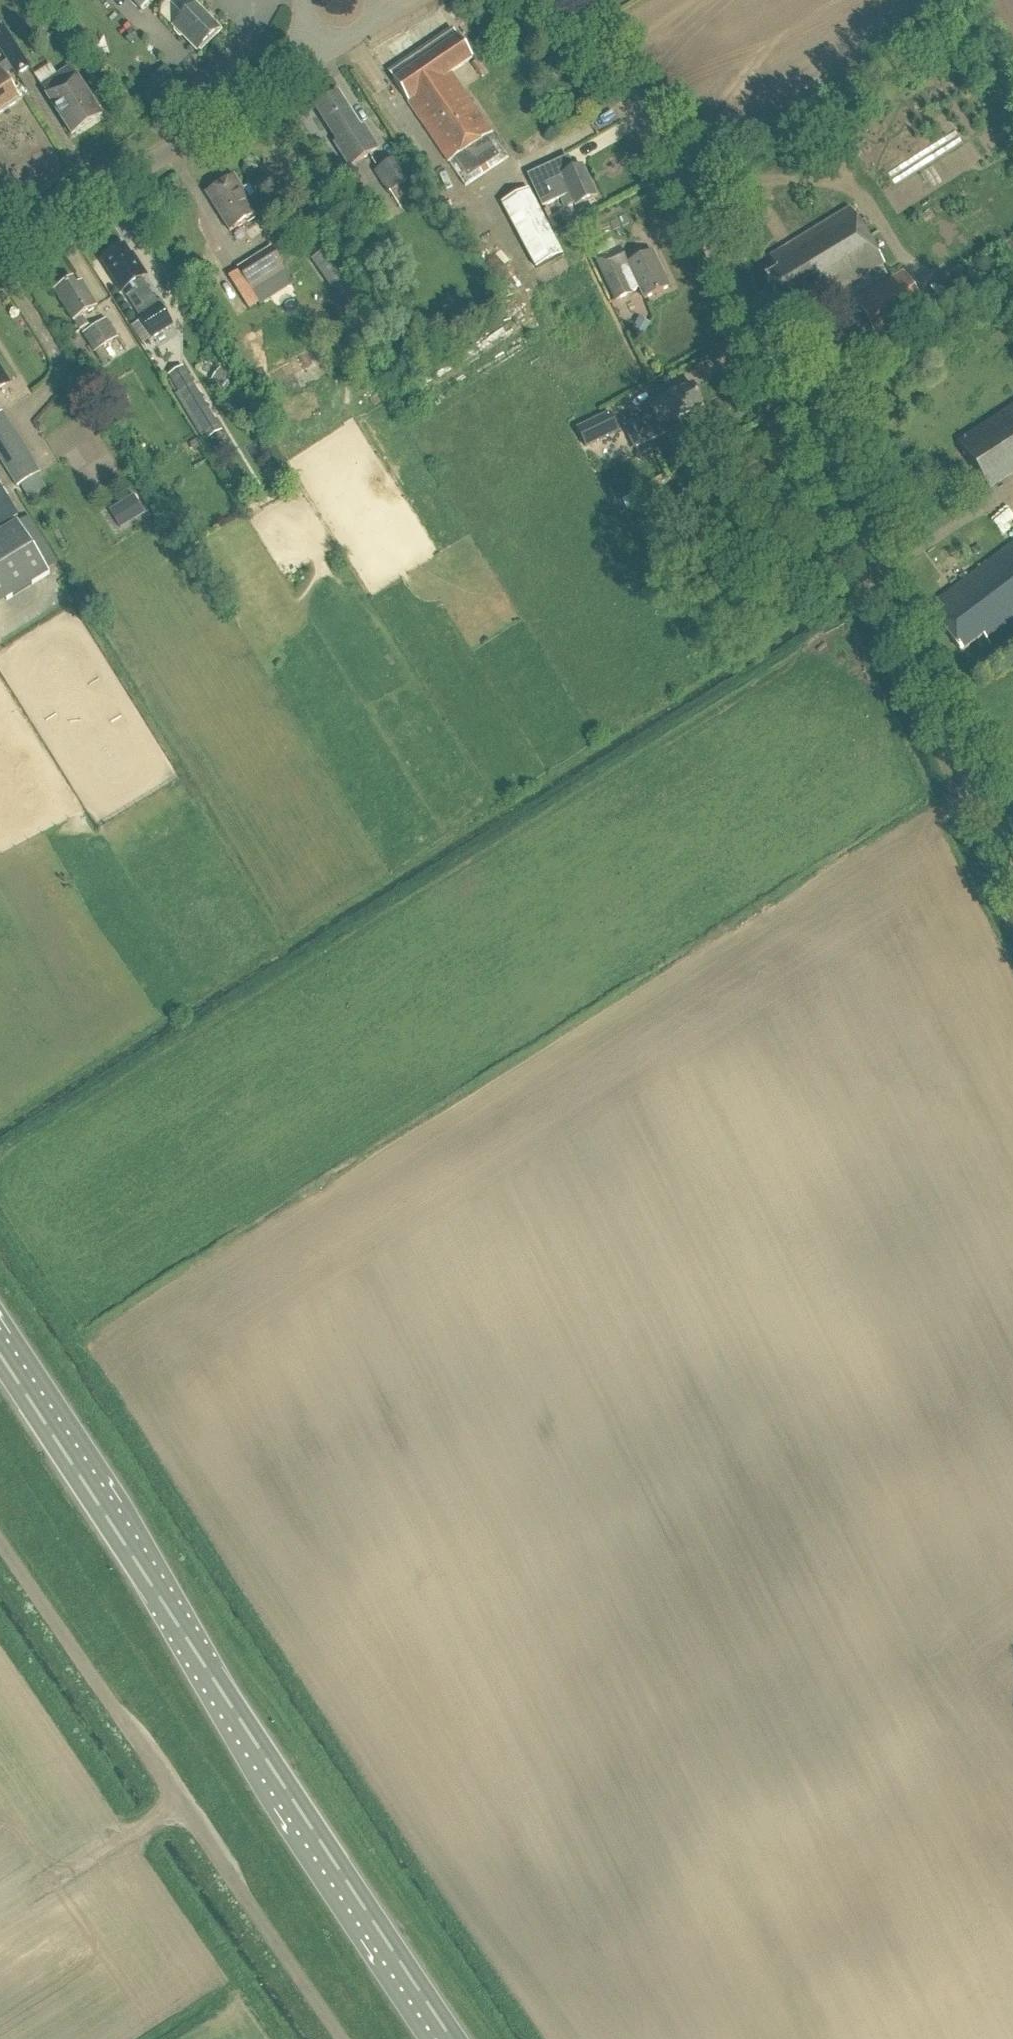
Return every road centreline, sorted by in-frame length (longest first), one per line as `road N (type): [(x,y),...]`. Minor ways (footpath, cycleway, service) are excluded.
road 1 (unclassified): [(1012,865),(678,176),(547,0)]
road 2 (trunk): [(448,2038),(0,1356)]
road 3 (unclassified): [(342,2038),(0,1540)]
road 4 (residential): [(0,258),(279,79),(315,43),(341,2)]
road 5 (track): [(179,1804),(48,1889)]

